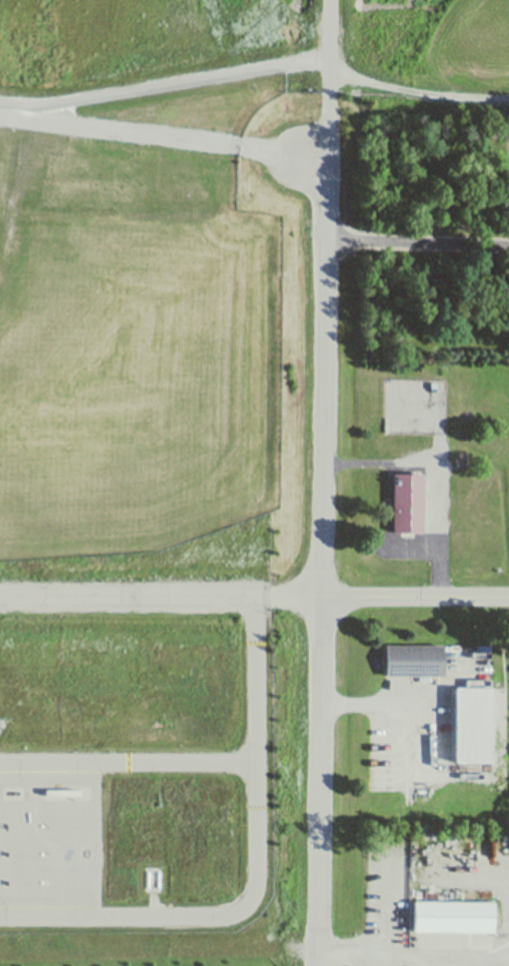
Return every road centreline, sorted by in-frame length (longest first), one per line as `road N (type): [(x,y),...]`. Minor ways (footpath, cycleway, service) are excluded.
road 1 (residential): [(308,155),(327,169),(317,965)]
road 2 (residential): [(0,915),(227,913),(248,901),(258,878),(257,595)]
road 3 (residential): [(270,594),(0,594)]
road 4 (residential): [(0,761),(257,760)]
road 5 (residential): [(322,595),(508,594)]

